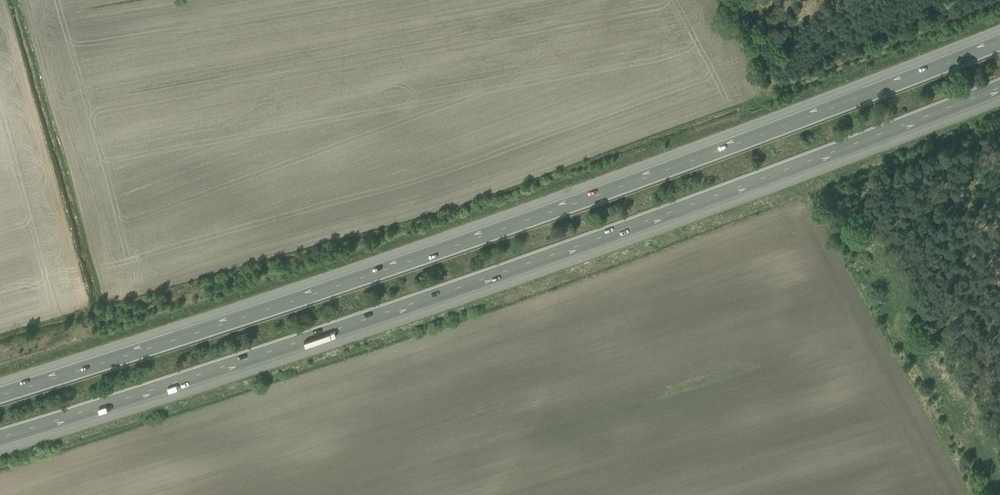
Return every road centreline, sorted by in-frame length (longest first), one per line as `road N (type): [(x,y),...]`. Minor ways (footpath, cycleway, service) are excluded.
road 1 (motorway): [(999,40),(559,208),(0,395)]
road 2 (motorway): [(0,438),(570,249),(999,87)]

